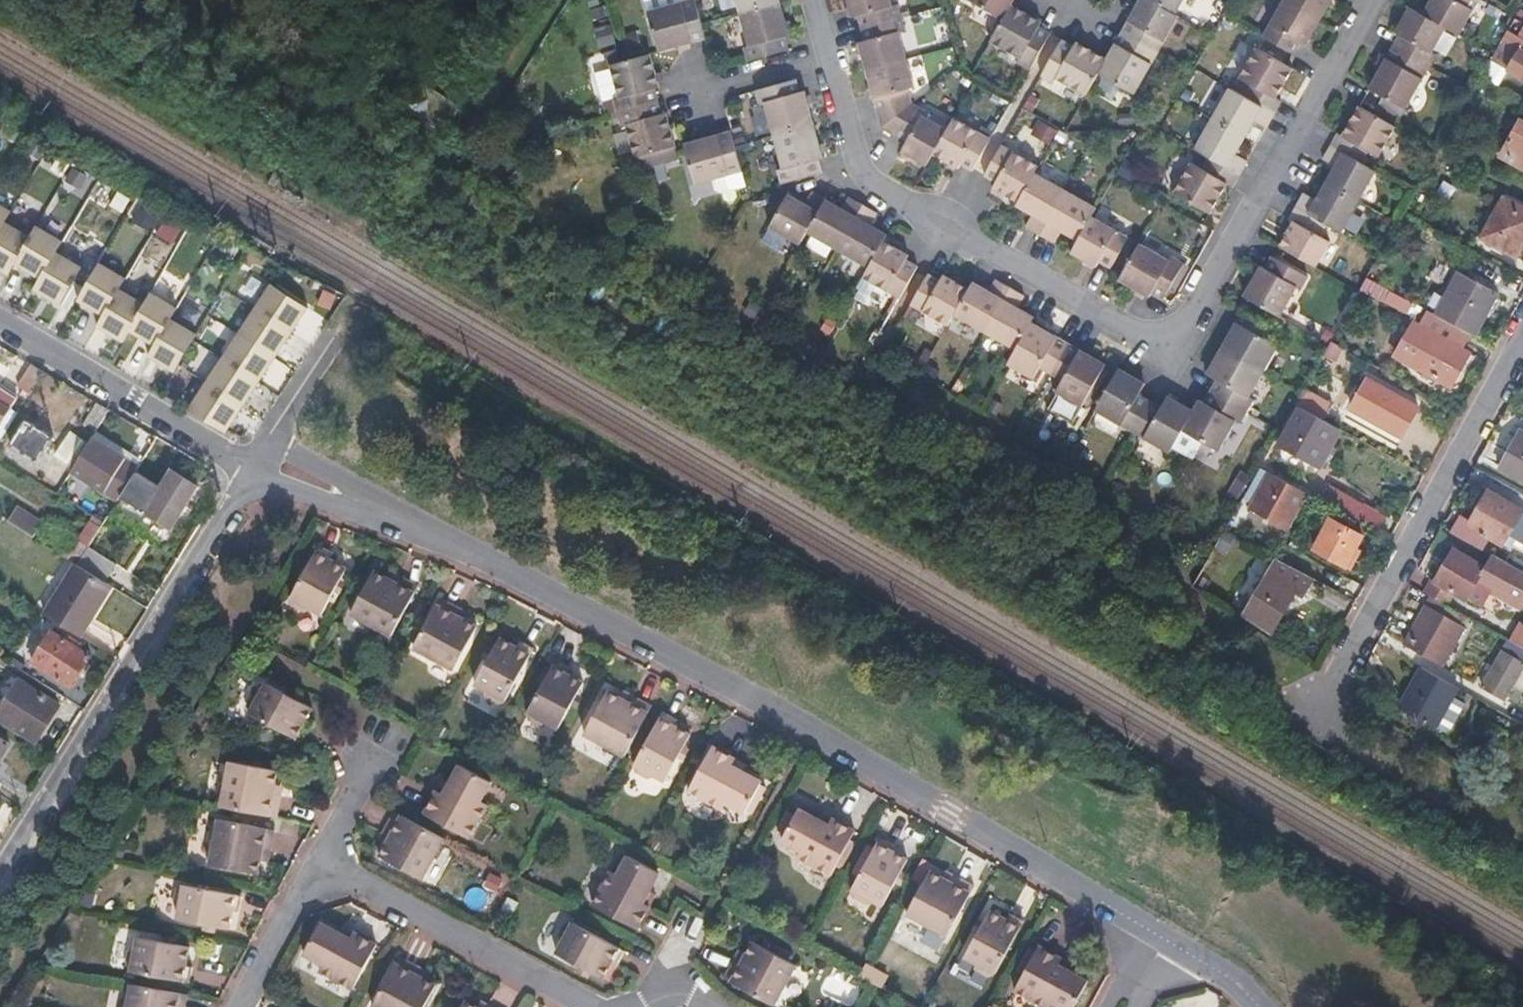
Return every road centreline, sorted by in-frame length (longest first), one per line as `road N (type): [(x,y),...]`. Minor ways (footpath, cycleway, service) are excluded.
road 1 (residential): [(259,465),(282,465),(361,498),(811,736),(1145,929)]
road 2 (residential): [(828,59),(858,171),(1171,354),(1369,0)]
road 3 (residential): [(0,881),(259,465)]
road 4 (residential): [(1300,729),(1323,702),(1522,339)]
road 5 (residential): [(592,1006),(320,859)]
road 6 (residential): [(0,323),(227,456),(259,465)]
road 7 (residential): [(320,859),(241,1006)]
road 8 (residential): [(828,59),(690,94)]

